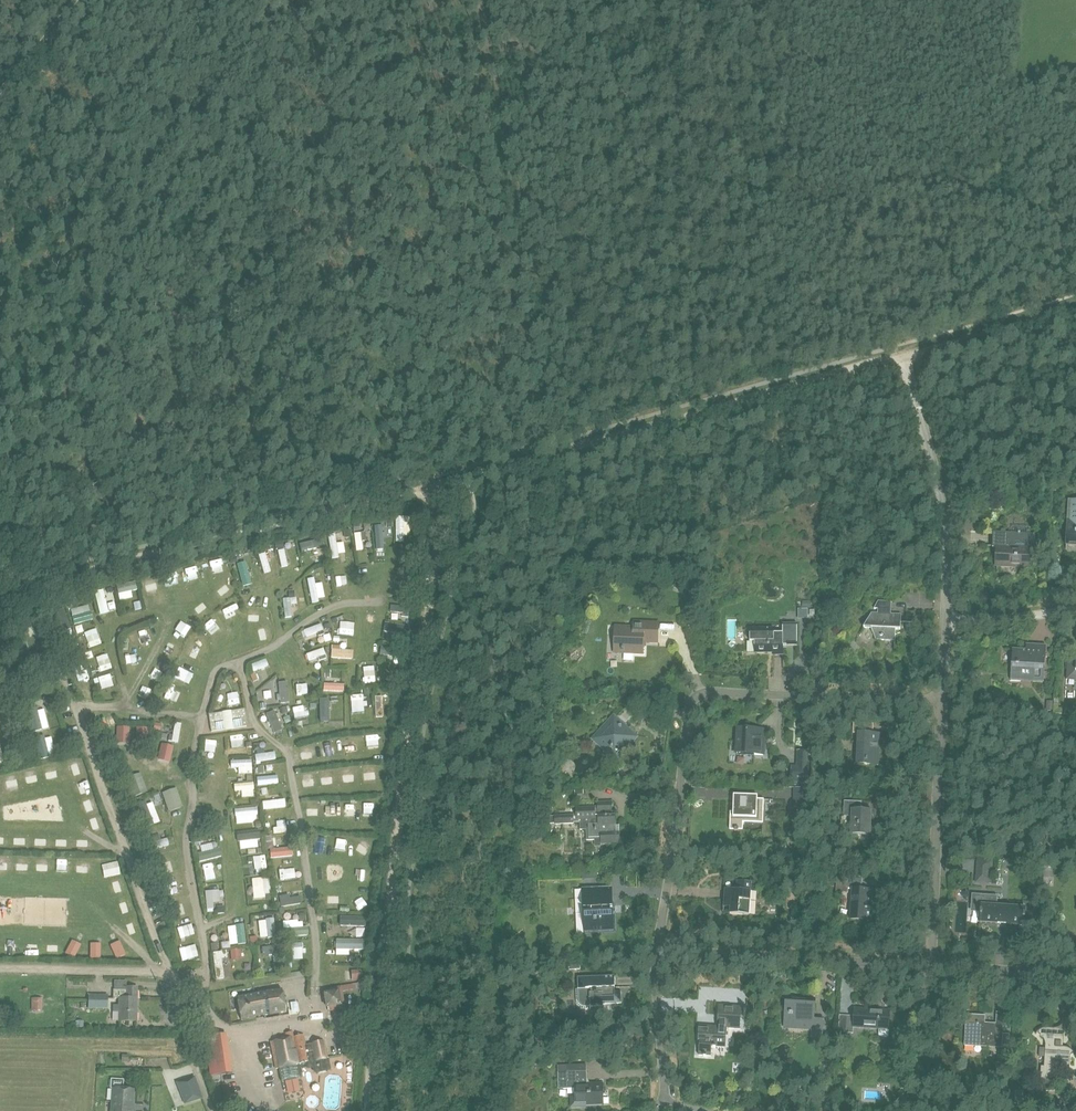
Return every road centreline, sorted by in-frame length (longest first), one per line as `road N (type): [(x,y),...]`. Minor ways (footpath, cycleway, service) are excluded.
road 1 (track): [(903,354),(468,475),(23,586)]
road 2 (unclassified): [(657,950),(694,698),(709,692),(943,701)]
road 3 (track): [(380,982),(442,482)]
road 4 (unclassified): [(929,967),(657,950)]
road 5 (unclassified): [(947,619),(946,521),(903,354)]
road 6 (unclassified): [(929,967),(943,701)]
road 7 (track): [(1075,307),(903,354)]
road 8 (unclassified): [(1075,976),(929,967)]
road 9 (unclassified): [(664,1088),(657,950)]
road 10 (unclassified): [(368,1110),(380,982)]
road 11 (unclassified): [(1075,610),(947,619)]

